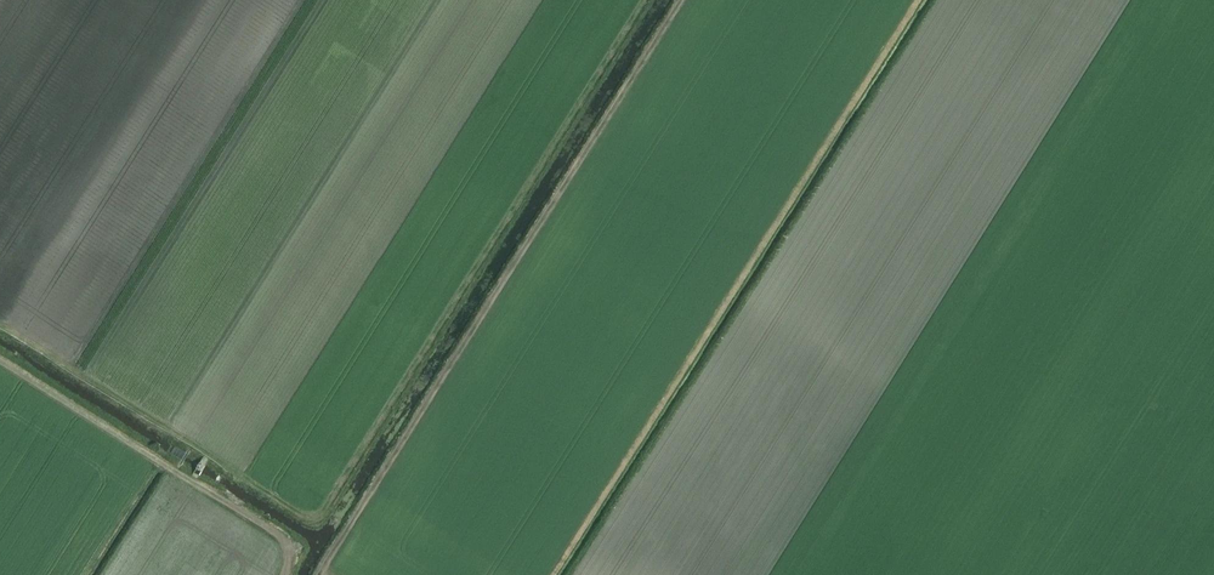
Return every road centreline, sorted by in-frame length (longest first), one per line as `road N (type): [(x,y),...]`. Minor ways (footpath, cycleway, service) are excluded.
road 1 (track): [(648,0),(318,522),(299,519),(0,329)]
road 2 (track): [(321,574),(685,0)]
road 3 (track): [(286,574),(287,547),(278,536),(0,360)]

